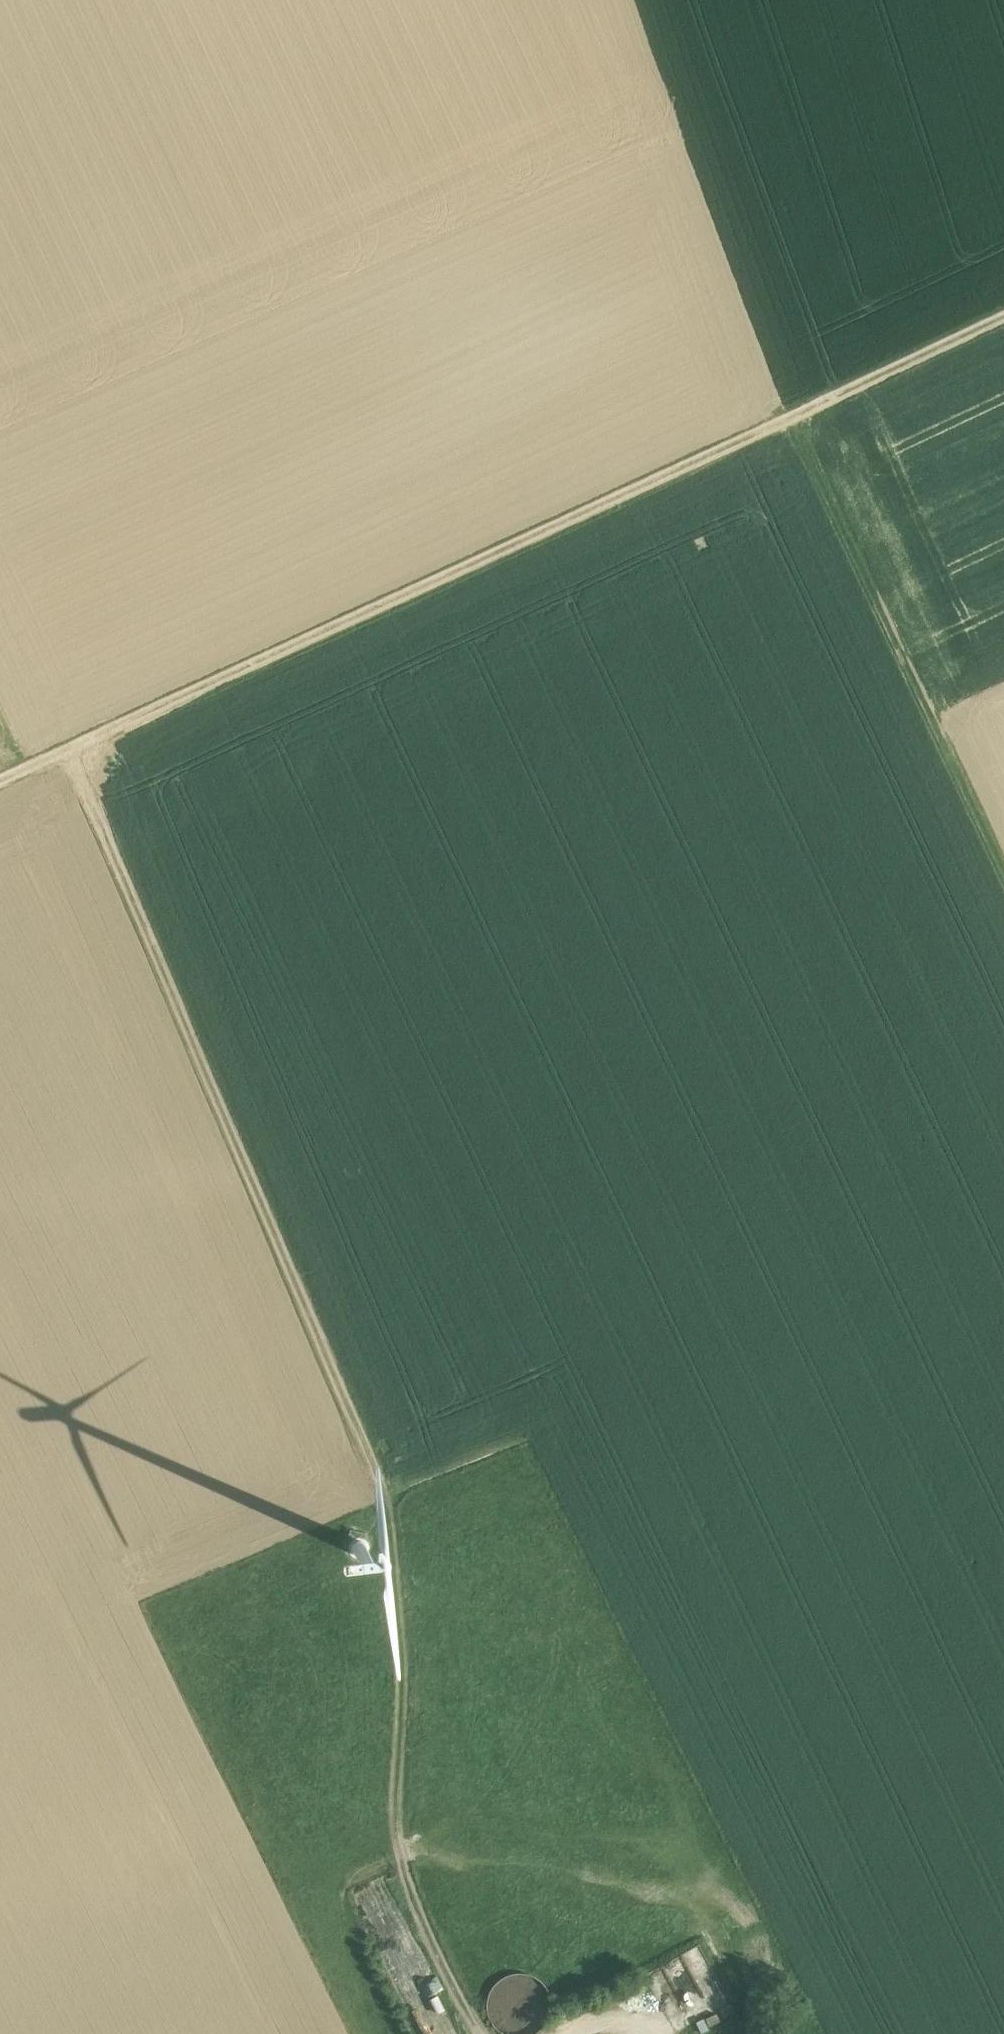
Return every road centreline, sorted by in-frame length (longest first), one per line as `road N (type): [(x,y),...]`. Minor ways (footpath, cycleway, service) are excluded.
road 1 (track): [(1003,317),(0,783)]
road 2 (track): [(66,752),(84,768),(393,1502)]

